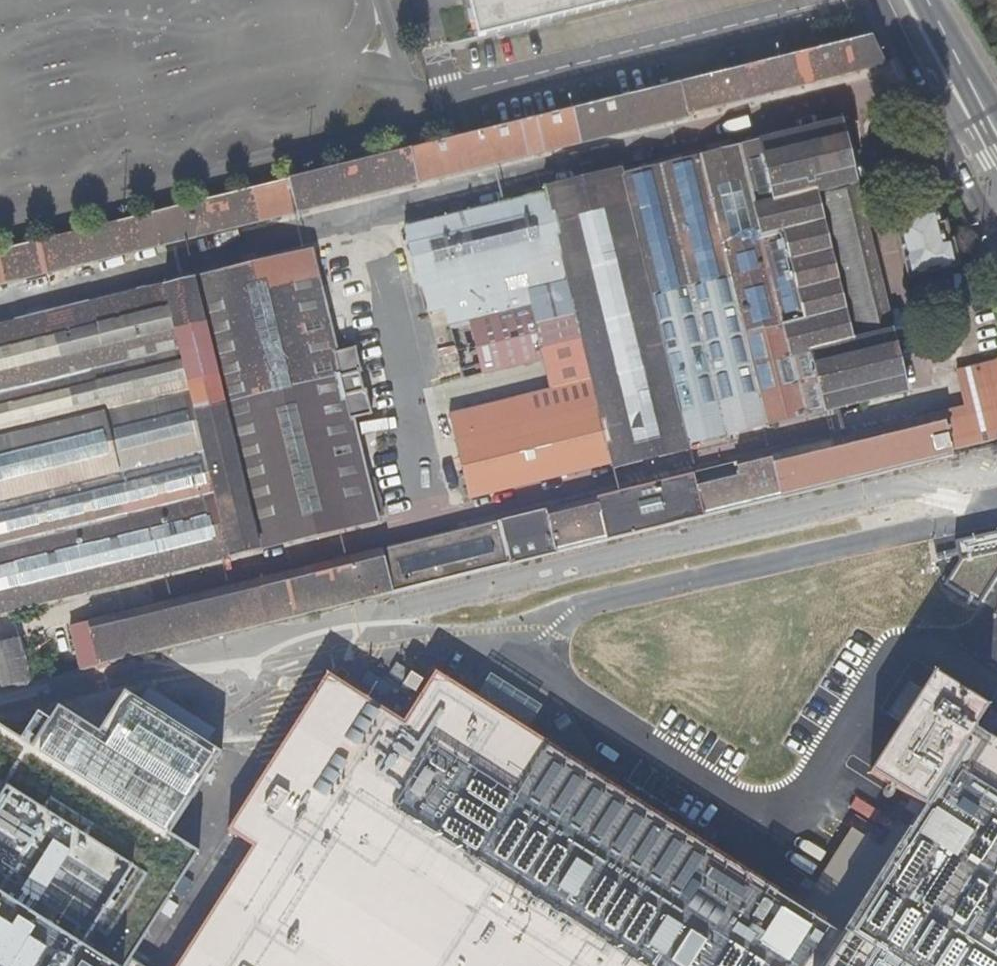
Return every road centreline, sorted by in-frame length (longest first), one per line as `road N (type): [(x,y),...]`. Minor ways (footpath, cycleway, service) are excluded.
road 1 (secondary): [(877,0),(996,230)]

